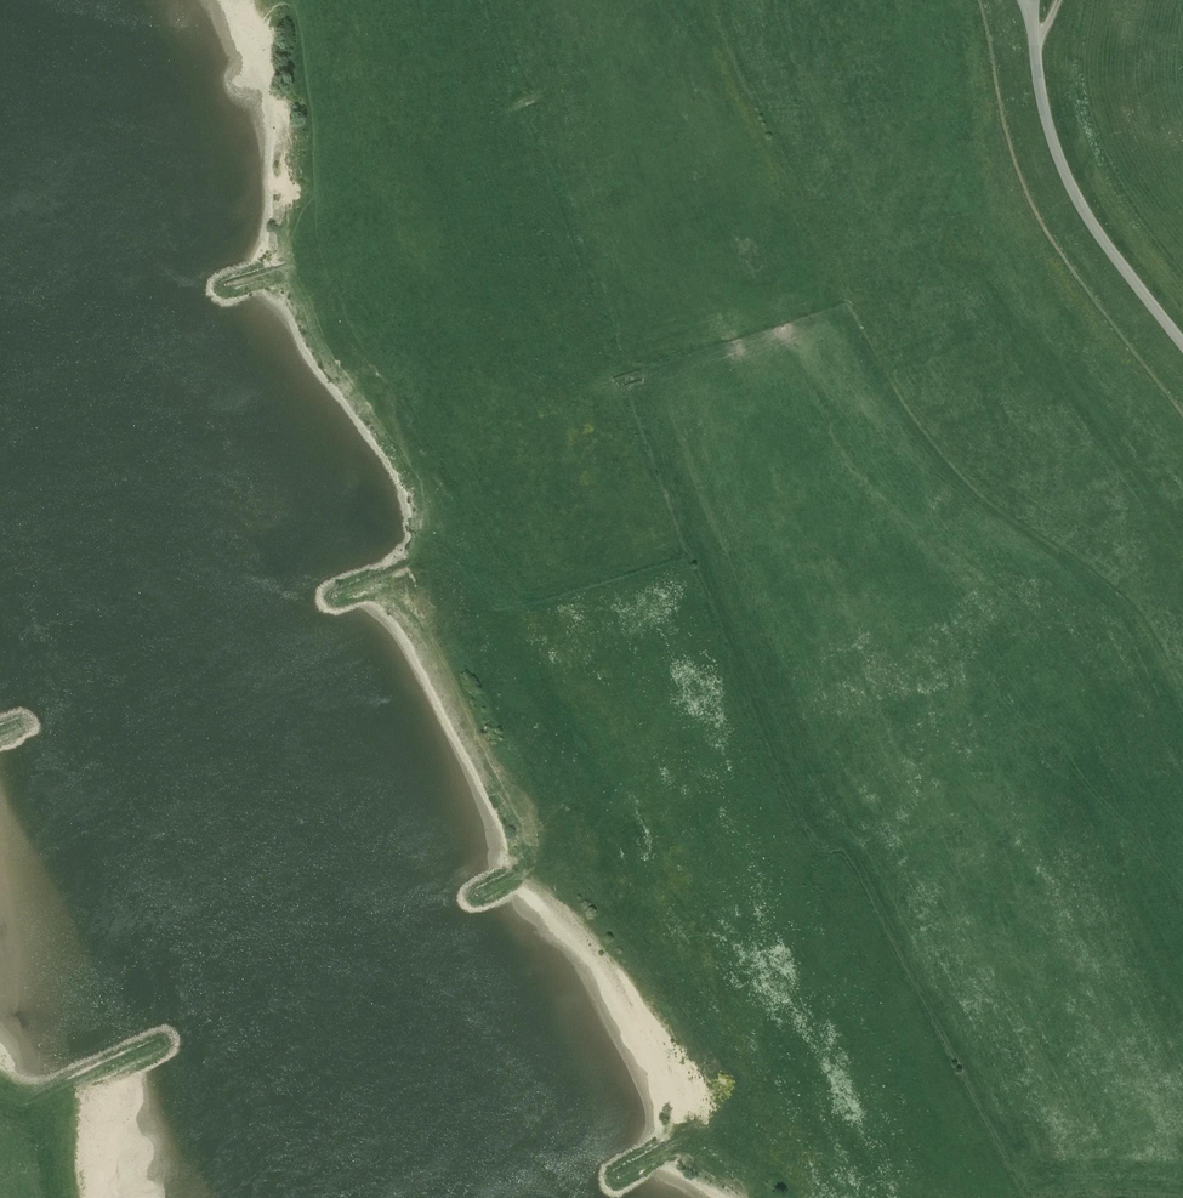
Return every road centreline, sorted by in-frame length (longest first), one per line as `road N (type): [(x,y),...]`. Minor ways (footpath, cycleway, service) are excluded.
road 1 (track): [(1182,412),(1051,233),(1014,151),(984,0)]
road 2 (tertiary): [(1182,351),(1067,190),(1041,112),(1033,3)]

